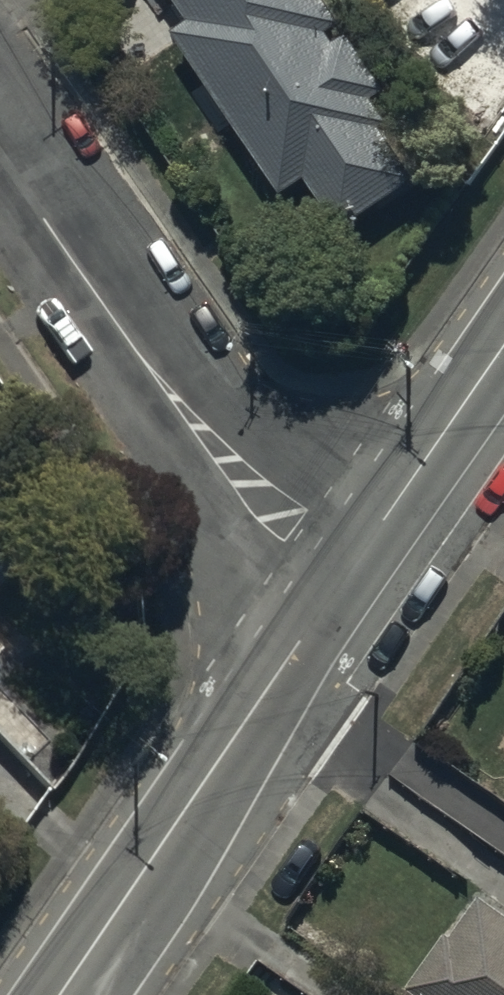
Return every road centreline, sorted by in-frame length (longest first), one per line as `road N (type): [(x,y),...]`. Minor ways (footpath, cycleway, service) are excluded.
road 1 (residential): [(332,614),(0,135)]
road 2 (tertiary): [(67,994),(332,614)]
road 3 (tertiary): [(332,614),(503,361)]

